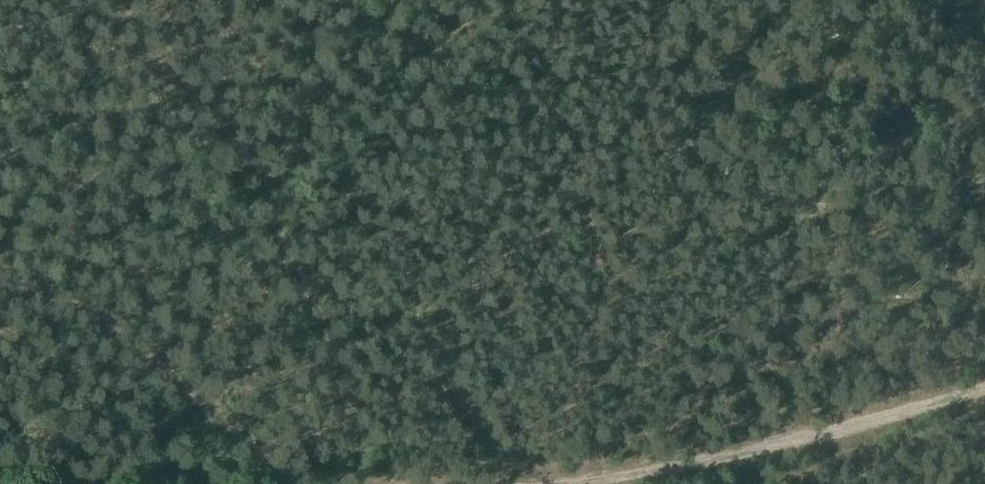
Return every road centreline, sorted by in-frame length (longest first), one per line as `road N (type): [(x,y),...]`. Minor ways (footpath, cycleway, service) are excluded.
road 1 (track): [(984,379),(748,443),(499,483)]

